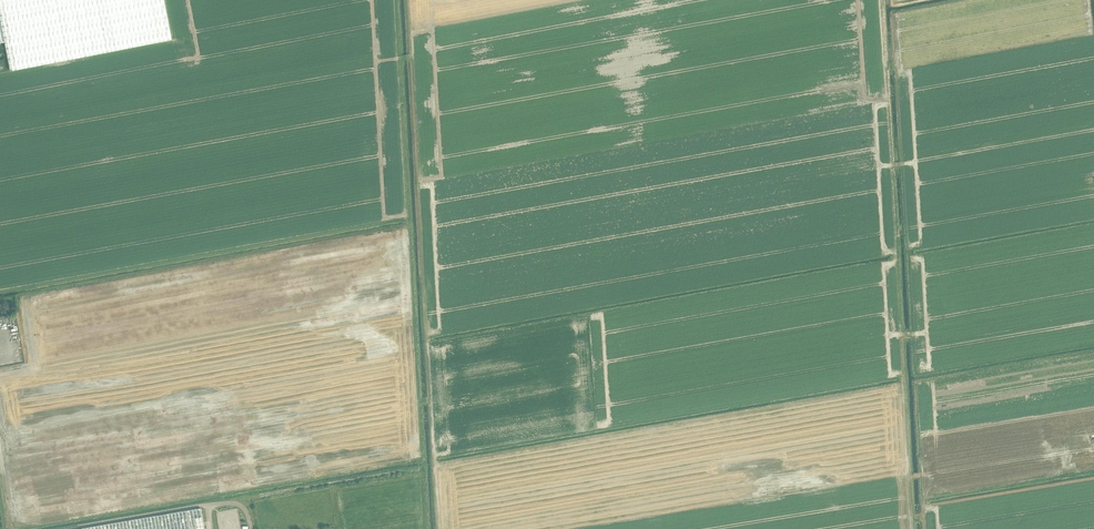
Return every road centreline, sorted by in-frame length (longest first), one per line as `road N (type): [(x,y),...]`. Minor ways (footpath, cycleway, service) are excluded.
road 1 (track): [(63,528),(229,503),(244,508),(251,528)]

